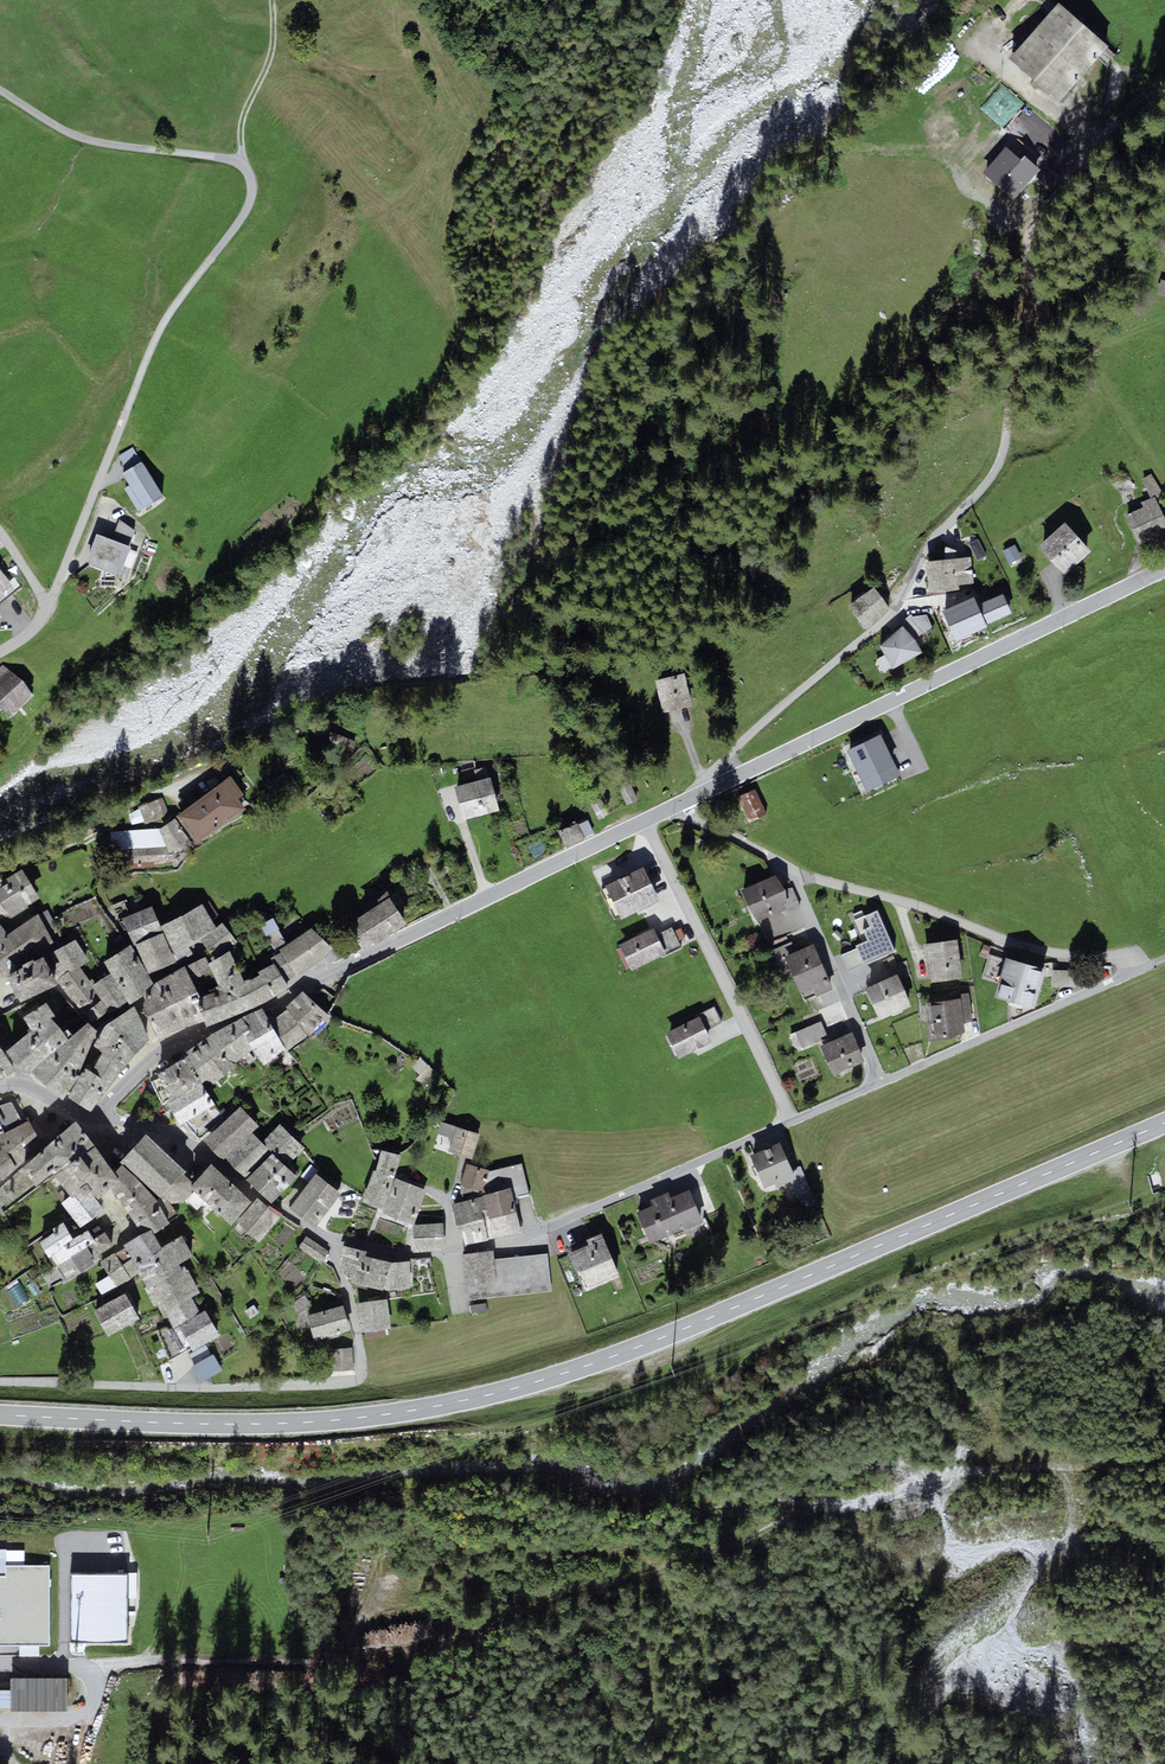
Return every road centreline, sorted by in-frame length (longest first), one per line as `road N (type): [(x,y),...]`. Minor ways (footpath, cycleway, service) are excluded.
road 1 (primary): [(0,1415),(283,1423),(395,1413),(502,1392),(702,1321),(1164,1123)]
road 2 (track): [(89,1670),(122,1661),(339,1661),(445,1645),(577,1591),(958,1475),(1164,1460)]
road 3 (residential): [(1127,108),(1088,142),(1033,230),(998,466),(930,545),(895,613),(715,768),(706,792)]
road 4 (unclassified): [(0,92),(87,141),(239,164),(255,185),(251,212),(160,330),(48,606)]
road 5 (unclassified): [(99,1116),(144,1065),(190,1036),(649,820)]
road 6 (unclassified): [(706,792),(1164,568)]
road 7 (residential): [(0,1382),(357,1381),(361,1358),(334,1239)]
road 8 (residential): [(792,1121),(518,1239),(416,1253),(334,1239)]
road 9 (residential): [(1143,970),(1023,947),(793,871)]
road 10 (residential): [(649,820),(792,1121)]
road 11 (residential): [(1143,970),(882,1082)]
road 12 (track): [(0,760),(57,693),(173,609),(201,577)]
road 13 (residential): [(334,1239),(277,1210),(184,1140),(99,1116)]
road 14 (residential): [(793,871),(882,1082)]
road 15 (track): [(248,169),(242,120),(274,52),(274,2)]
road 16 (residential): [(793,871),(672,809)]

